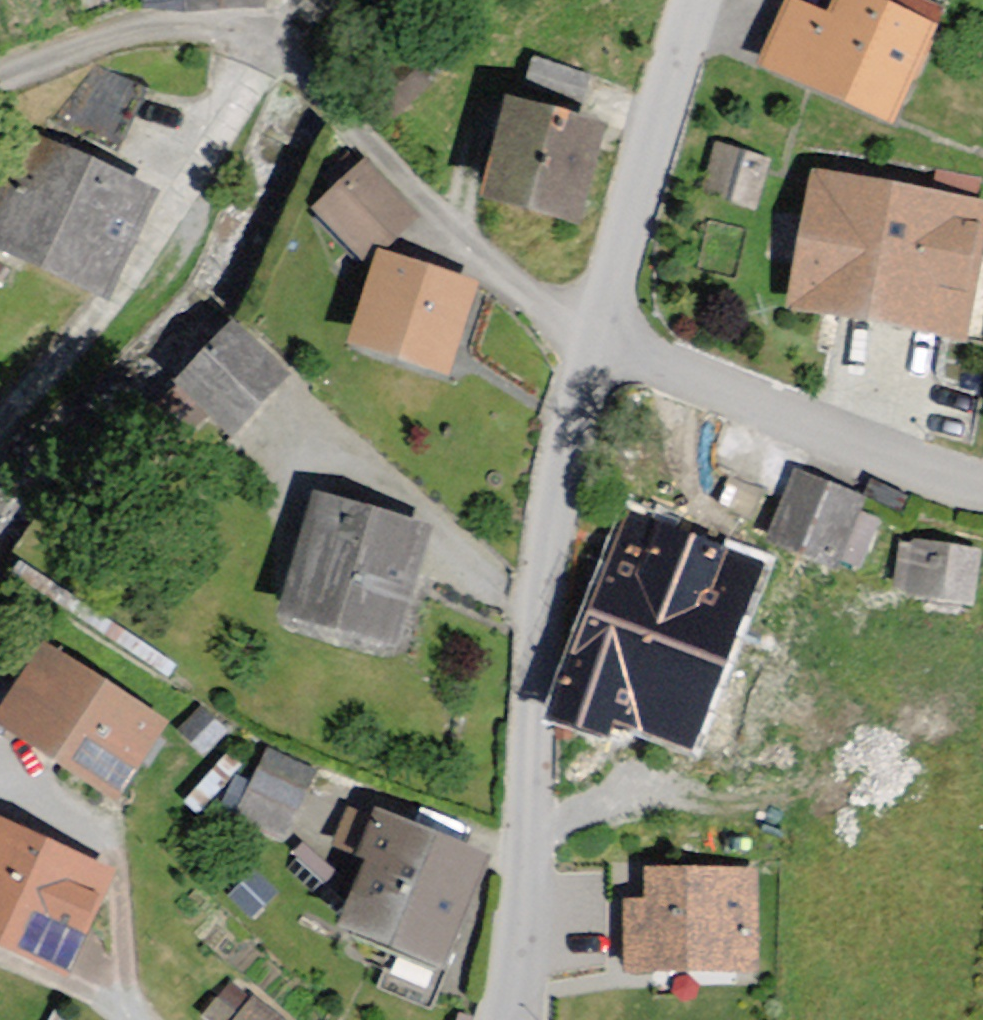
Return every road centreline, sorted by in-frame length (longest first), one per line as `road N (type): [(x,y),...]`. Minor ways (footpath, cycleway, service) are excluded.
road 1 (residential): [(515,1019),(550,624),(600,347)]
road 2 (residential): [(600,347),(982,494)]
road 3 (residential): [(600,347),(709,0)]

